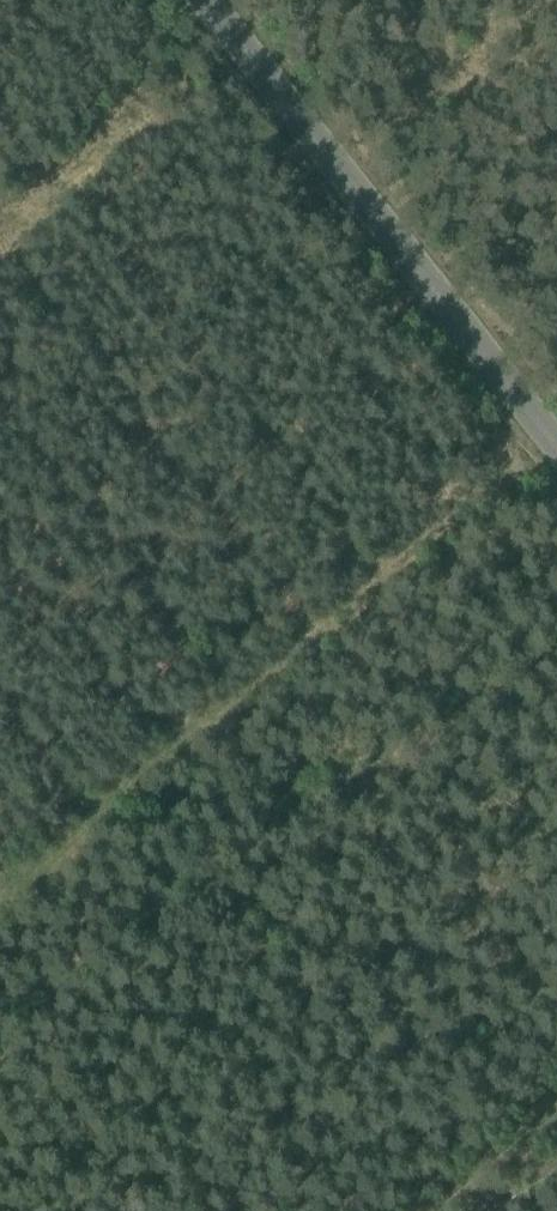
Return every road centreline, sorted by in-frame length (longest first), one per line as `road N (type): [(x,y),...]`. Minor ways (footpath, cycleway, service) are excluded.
road 1 (track): [(0,898),(549,439)]
road 2 (unclassified): [(204,0),(556,449)]
road 3 (track): [(229,32),(0,226)]
road 4 (track): [(556,1107),(434,1210)]

